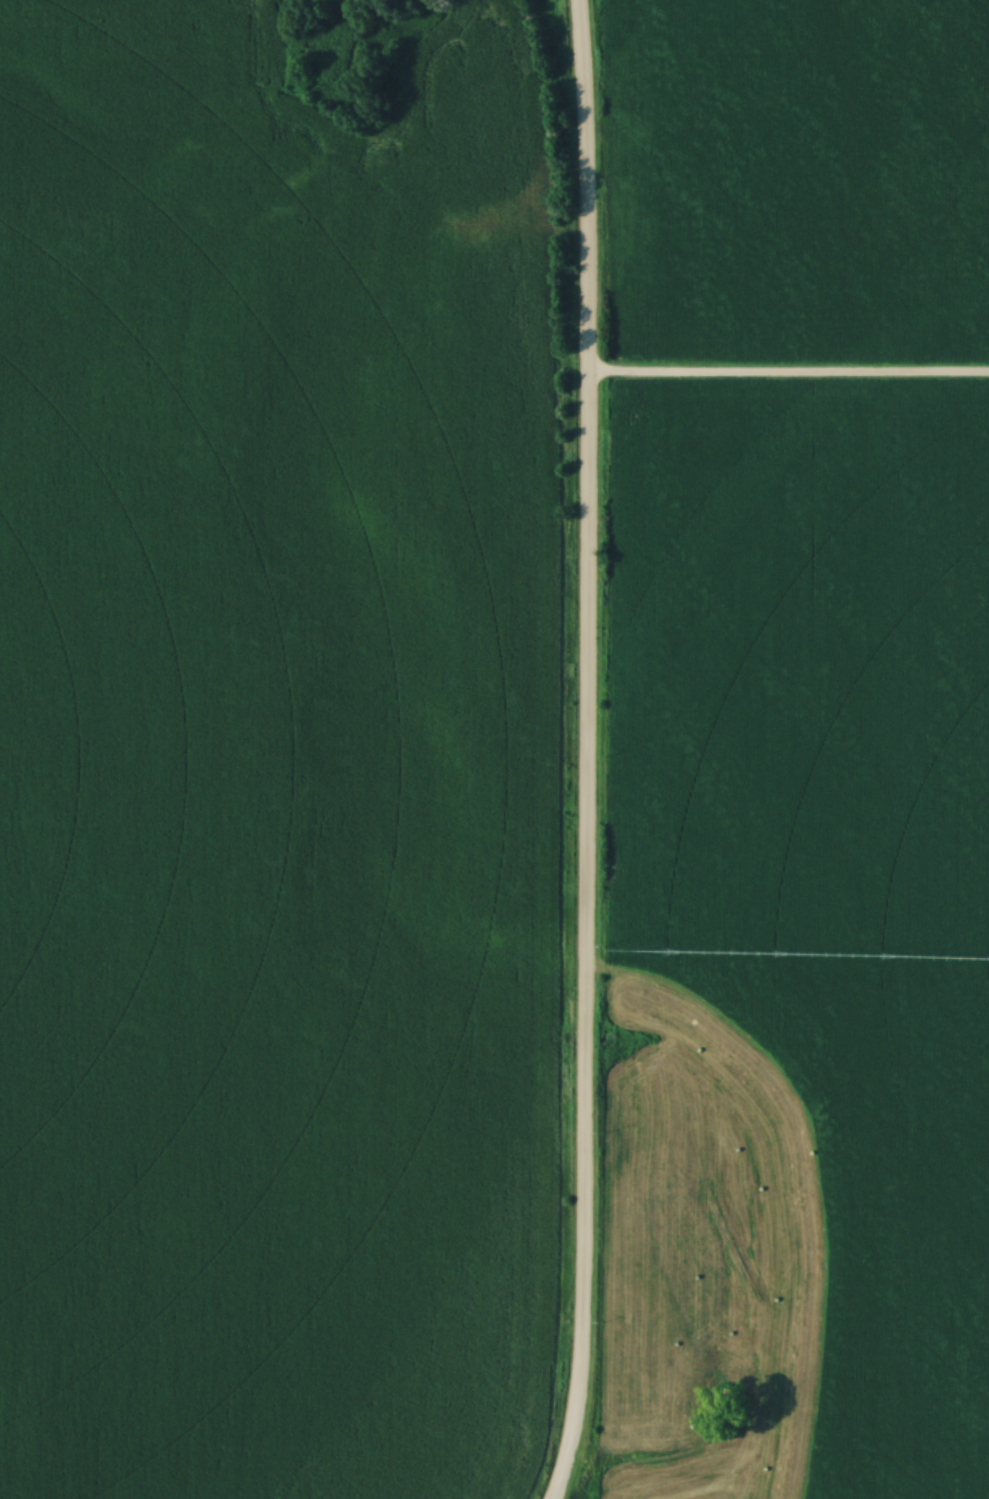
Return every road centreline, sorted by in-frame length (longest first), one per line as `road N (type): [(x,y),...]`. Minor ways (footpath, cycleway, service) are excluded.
road 1 (tertiary): [(559,1498),(584,1337),(587,1119),(579,0)]

